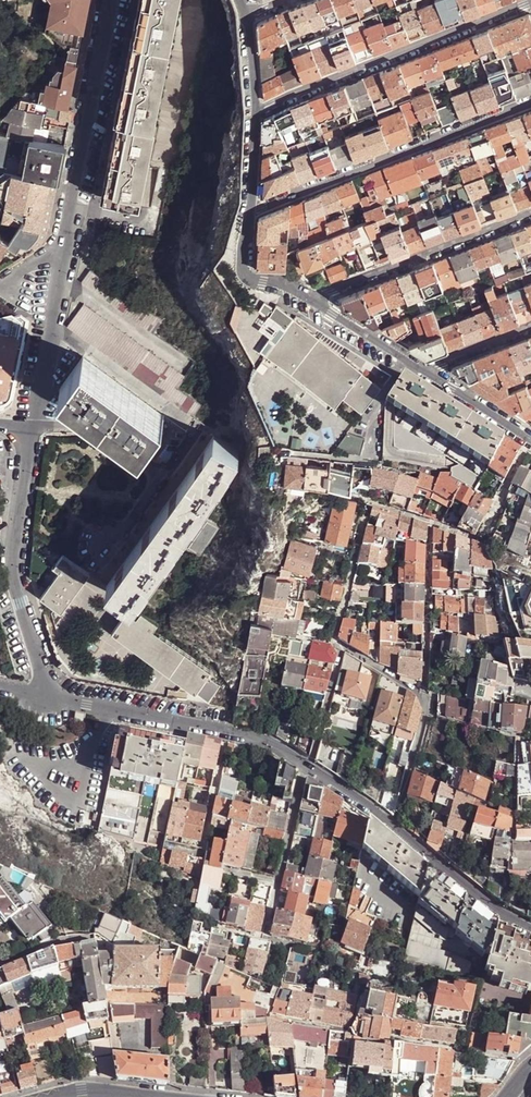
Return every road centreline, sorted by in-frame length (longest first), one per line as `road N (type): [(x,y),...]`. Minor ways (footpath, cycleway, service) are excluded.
road 1 (residential): [(530,102),(249,212)]
road 2 (residential): [(255,108),(530,3)]
road 3 (residential): [(54,699),(15,571),(35,426)]
road 4 (residential): [(54,699),(264,740),(305,767)]
road 5 (residential): [(65,240),(110,0)]
road 6 (residential): [(312,301),(530,214)]
road 7 (residential): [(311,770),(342,647),(416,691),(423,705)]
road 8 (residential): [(35,426),(67,268),(65,240)]
road 9 (residential): [(394,830),(530,931)]
road 10 (residential): [(270,915),(305,767)]
road 11 (residential): [(312,301),(245,277),(249,212)]
road 12 (residential): [(530,441),(420,369)]
road 13 (residential): [(394,830),(423,705)]
road 14 (residential): [(420,369),(312,301)]

